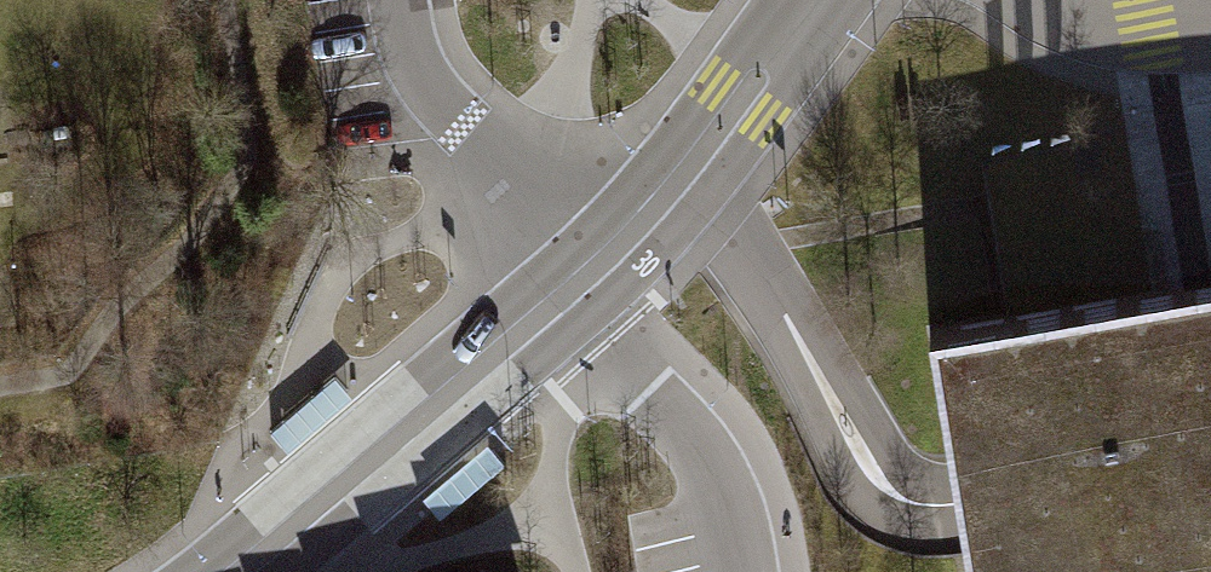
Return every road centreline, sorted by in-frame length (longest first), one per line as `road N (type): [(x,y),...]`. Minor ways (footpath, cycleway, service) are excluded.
road 1 (tertiary): [(240,571),(582,278)]
road 2 (tertiary): [(582,278),(677,179),(821,0)]
road 3 (residential): [(582,278),(492,192),(426,104),(398,0)]
road 4 (residential): [(1052,0),(1095,21),(1150,25),(1210,18)]

